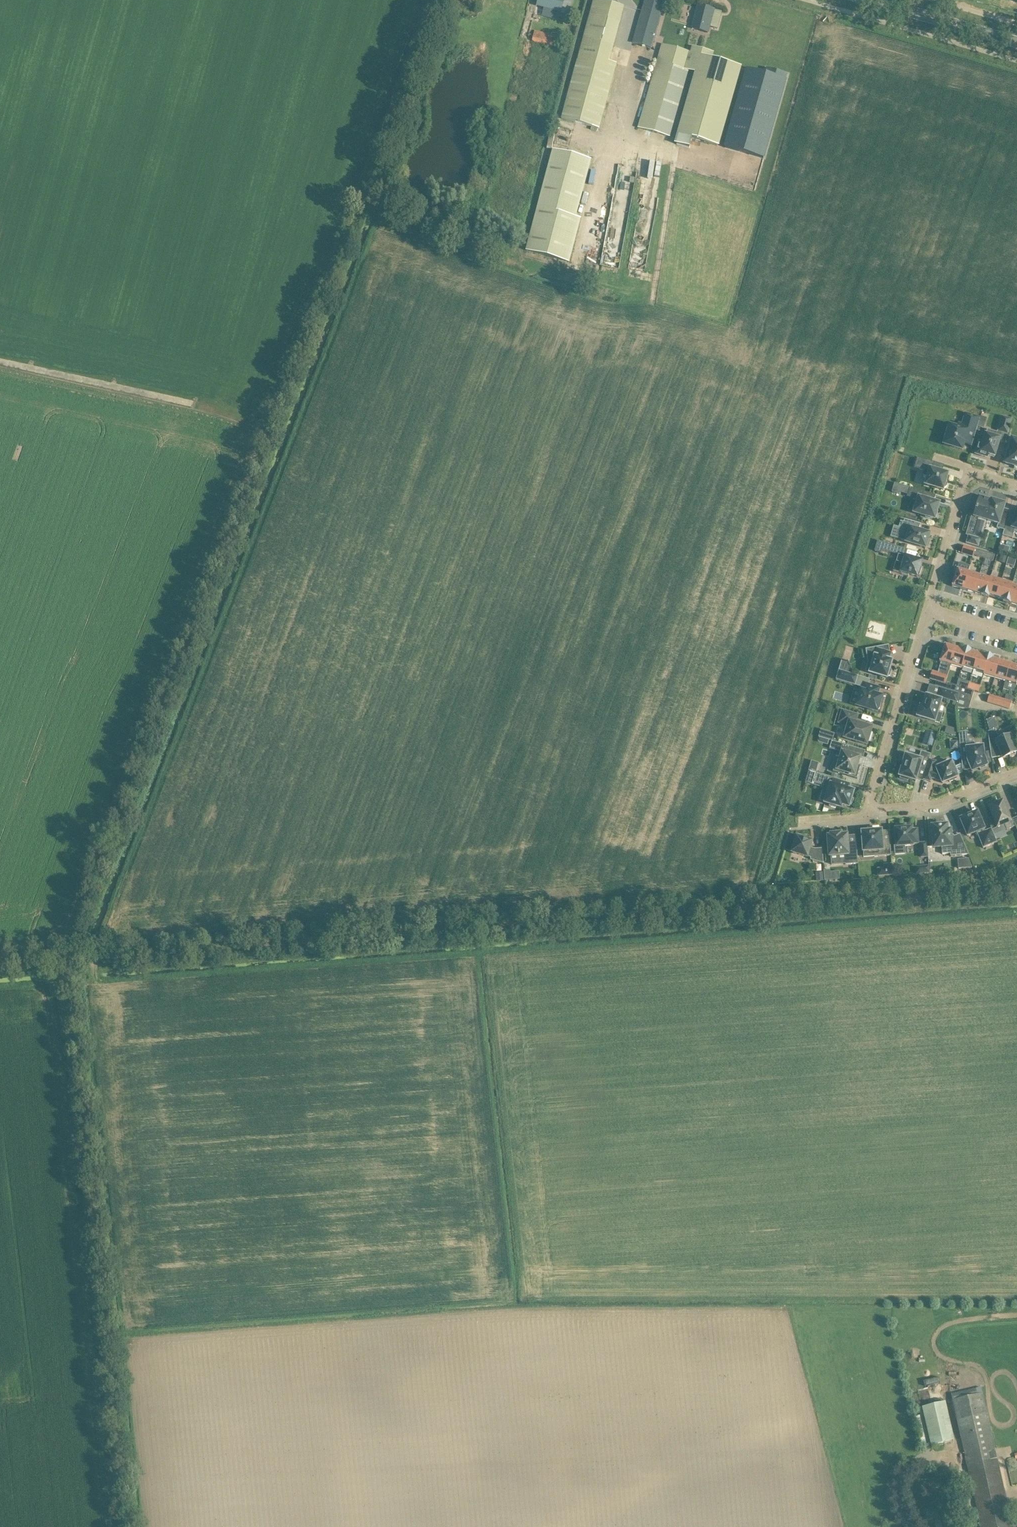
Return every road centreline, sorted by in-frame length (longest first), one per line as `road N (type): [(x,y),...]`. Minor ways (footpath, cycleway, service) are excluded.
road 1 (track): [(1016,888),(69,956)]
road 2 (residential): [(929,610),(867,811)]
road 3 (residential): [(1016,488),(969,474),(929,610)]
road 4 (residential): [(1016,774),(942,804),(867,811)]
road 5 (secondary): [(1016,42),(872,0)]

